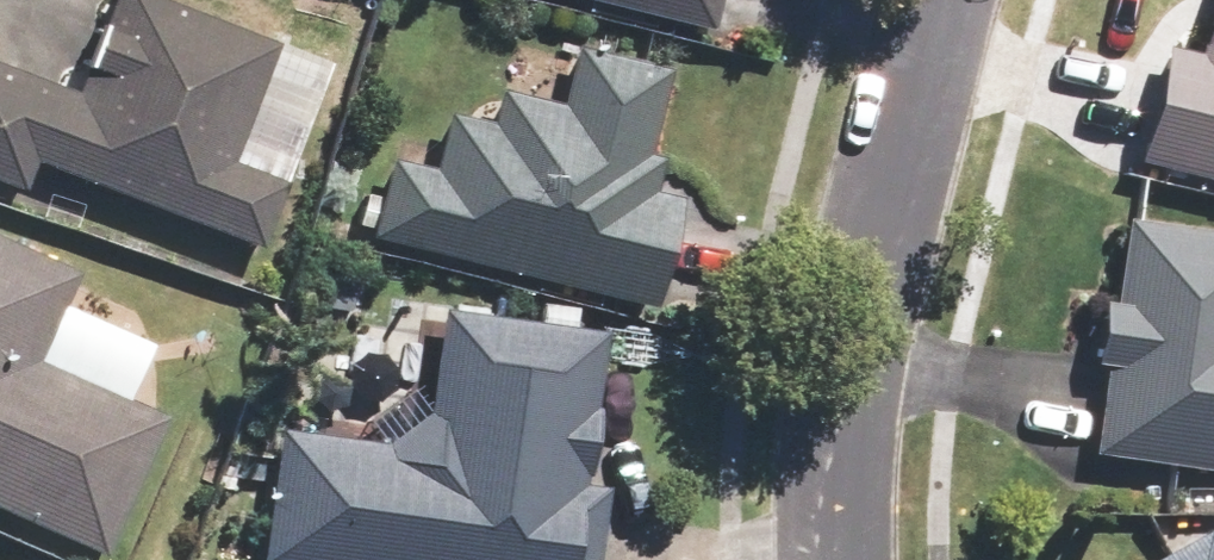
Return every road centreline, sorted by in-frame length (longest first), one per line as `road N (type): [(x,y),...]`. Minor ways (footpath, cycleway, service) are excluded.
road 1 (residential): [(916,0),(844,351),(837,559)]

